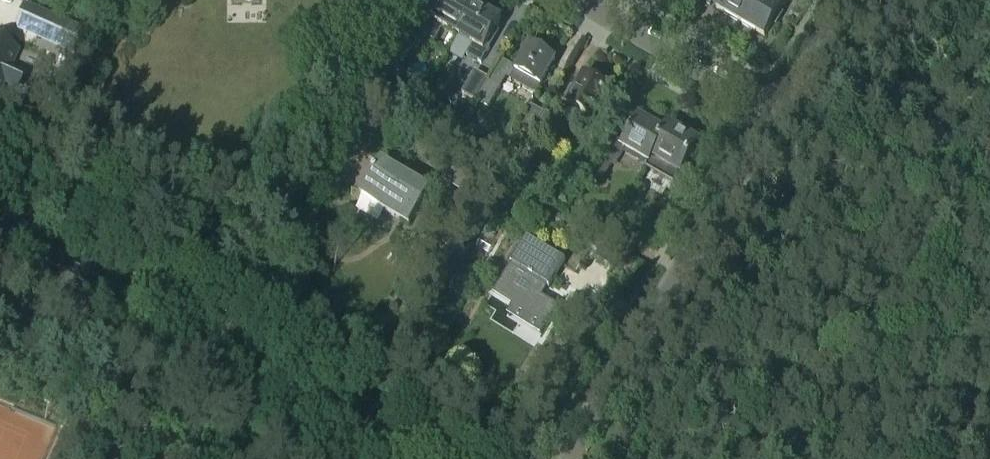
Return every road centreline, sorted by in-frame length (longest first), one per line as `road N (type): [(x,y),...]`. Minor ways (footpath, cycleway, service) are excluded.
road 1 (secondary): [(417,458),(0,219)]
road 2 (residential): [(562,458),(774,112)]
road 3 (residential): [(774,112),(578,0)]
road 4 (residential): [(774,112),(843,0)]

